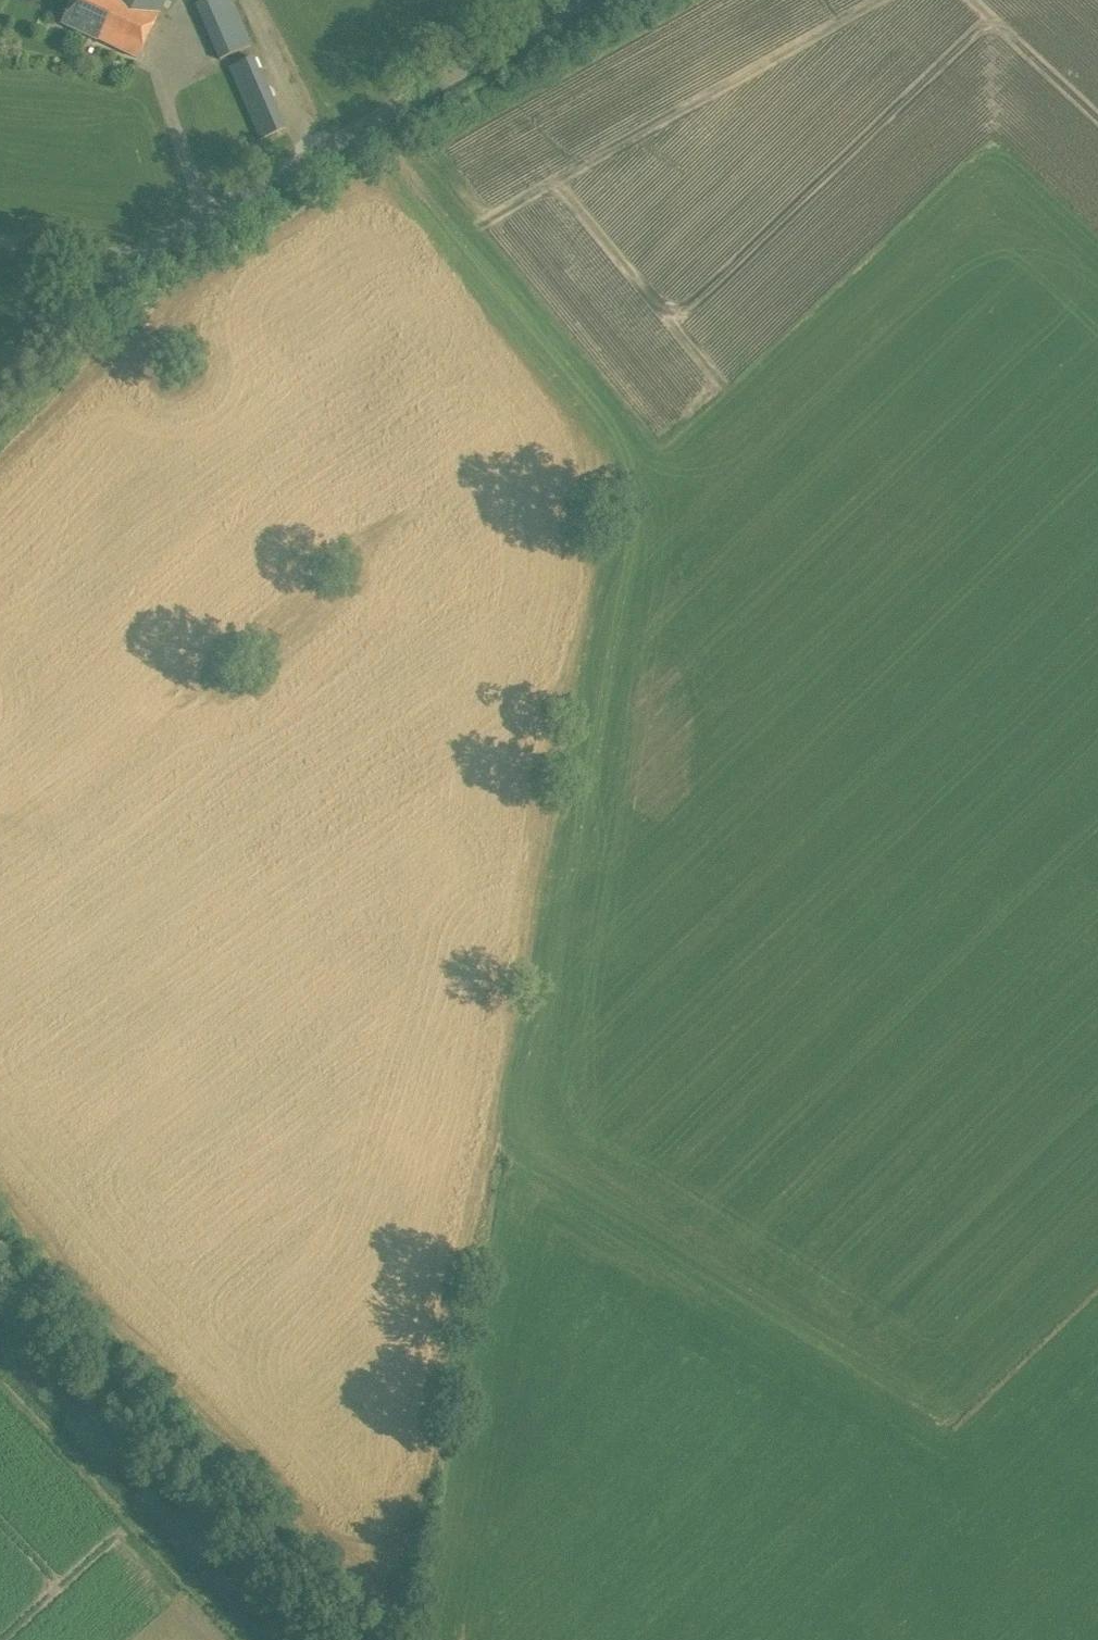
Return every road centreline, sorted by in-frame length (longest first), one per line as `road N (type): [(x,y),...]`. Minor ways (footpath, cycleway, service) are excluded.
road 1 (unclassified): [(0,366),(139,246),(260,167),(559,0)]
road 2 (track): [(357,1639),(0,1259)]

